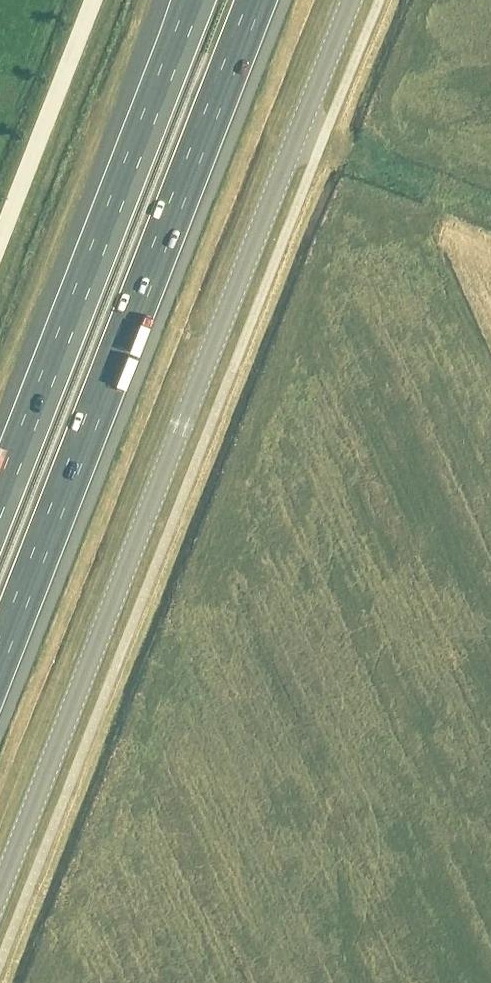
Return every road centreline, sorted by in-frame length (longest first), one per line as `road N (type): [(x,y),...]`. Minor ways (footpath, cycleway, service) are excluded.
road 1 (unclassified): [(0,891),(354,0)]
road 2 (motorway): [(0,659),(256,0)]
road 3 (motorway): [(196,0),(0,501)]
road 4 (unclassified): [(0,239),(93,0)]

